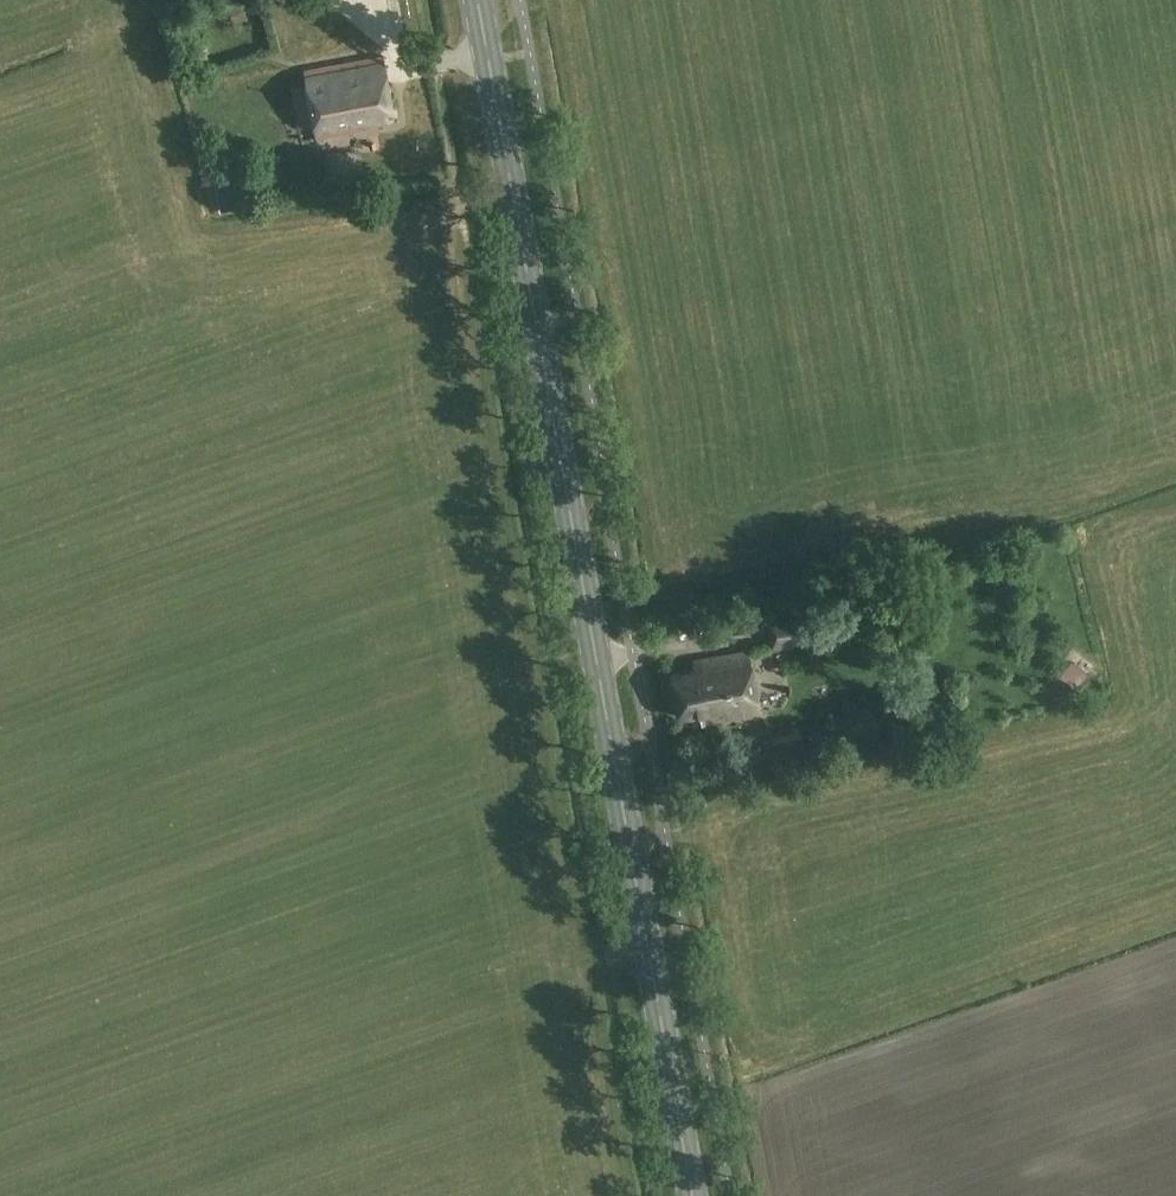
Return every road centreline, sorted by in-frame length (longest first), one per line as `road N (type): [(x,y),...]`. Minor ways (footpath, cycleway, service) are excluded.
road 1 (secondary): [(693,1195),(478,0)]

